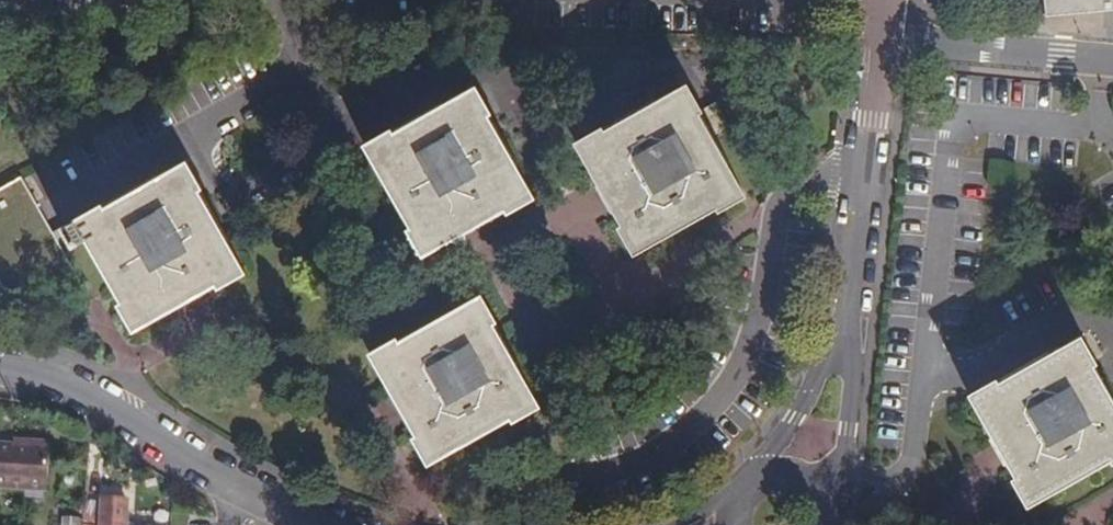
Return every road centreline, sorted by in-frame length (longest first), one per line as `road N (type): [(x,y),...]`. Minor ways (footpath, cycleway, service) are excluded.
road 1 (residential): [(0,368),(45,375),(129,417),(233,489),(320,524)]
road 2 (residential): [(851,328),(880,45)]
road 3 (residential): [(880,45),(1112,59)]
road 4 (residential): [(851,328),(750,476)]
road 5 (residential): [(832,503),(849,429),(851,328)]

